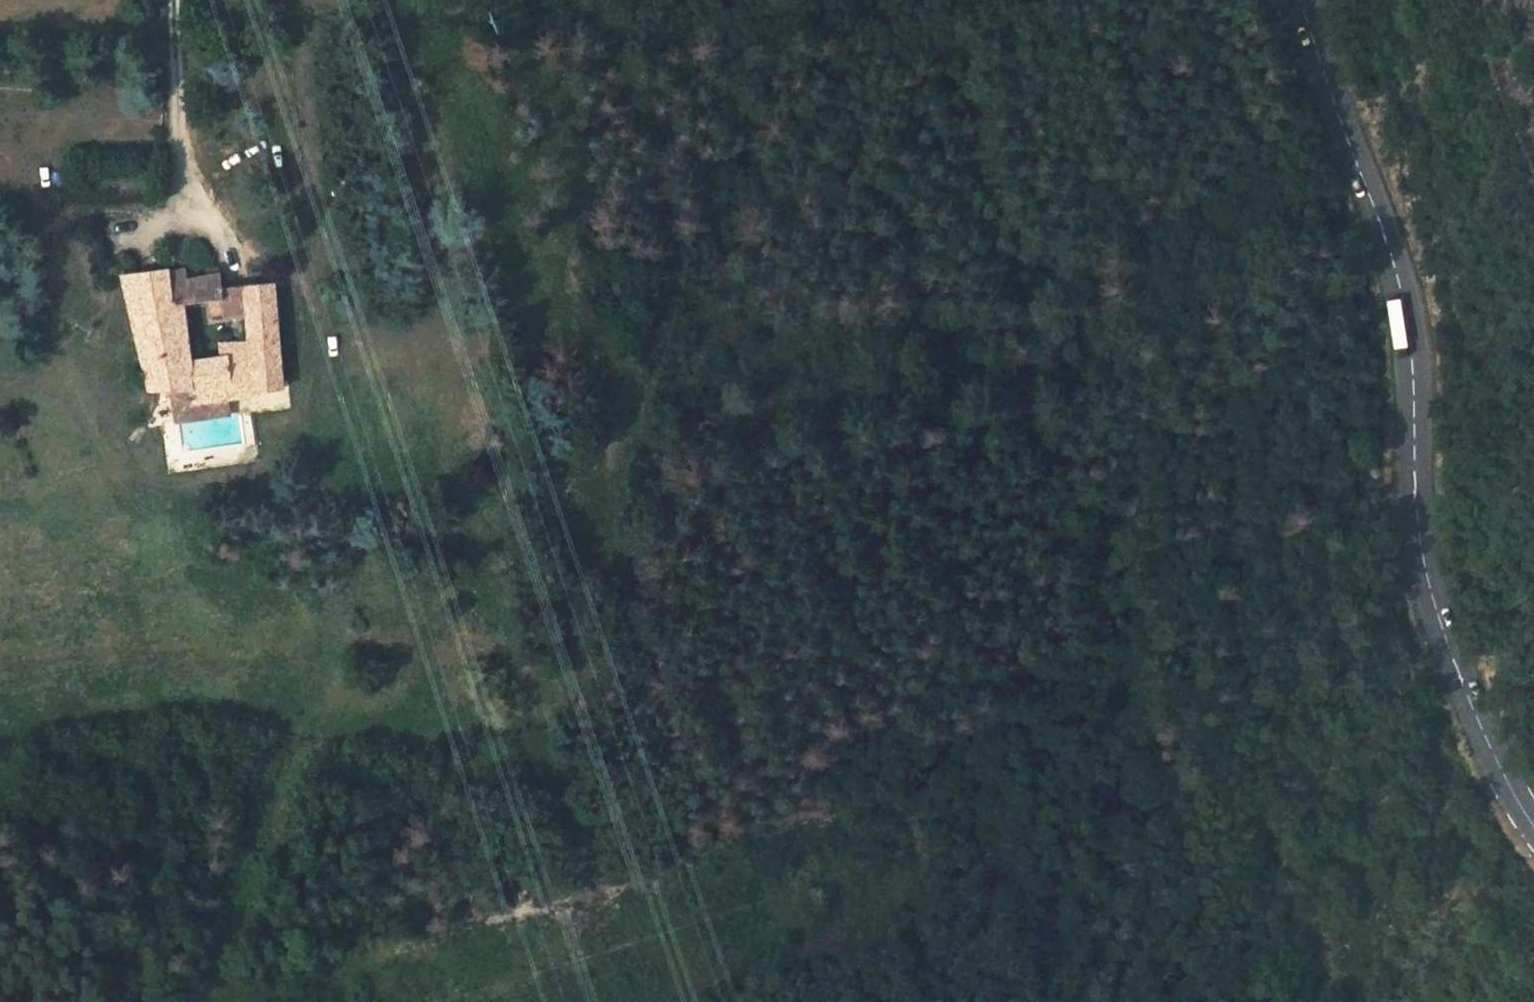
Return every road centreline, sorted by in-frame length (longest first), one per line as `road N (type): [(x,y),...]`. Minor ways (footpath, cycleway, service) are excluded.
road 1 (secondary): [(1533,822),(1493,763),(1424,582),(1422,379),(1400,258),(1311,0)]
road 2 (track): [(1533,172),(1467,0)]

